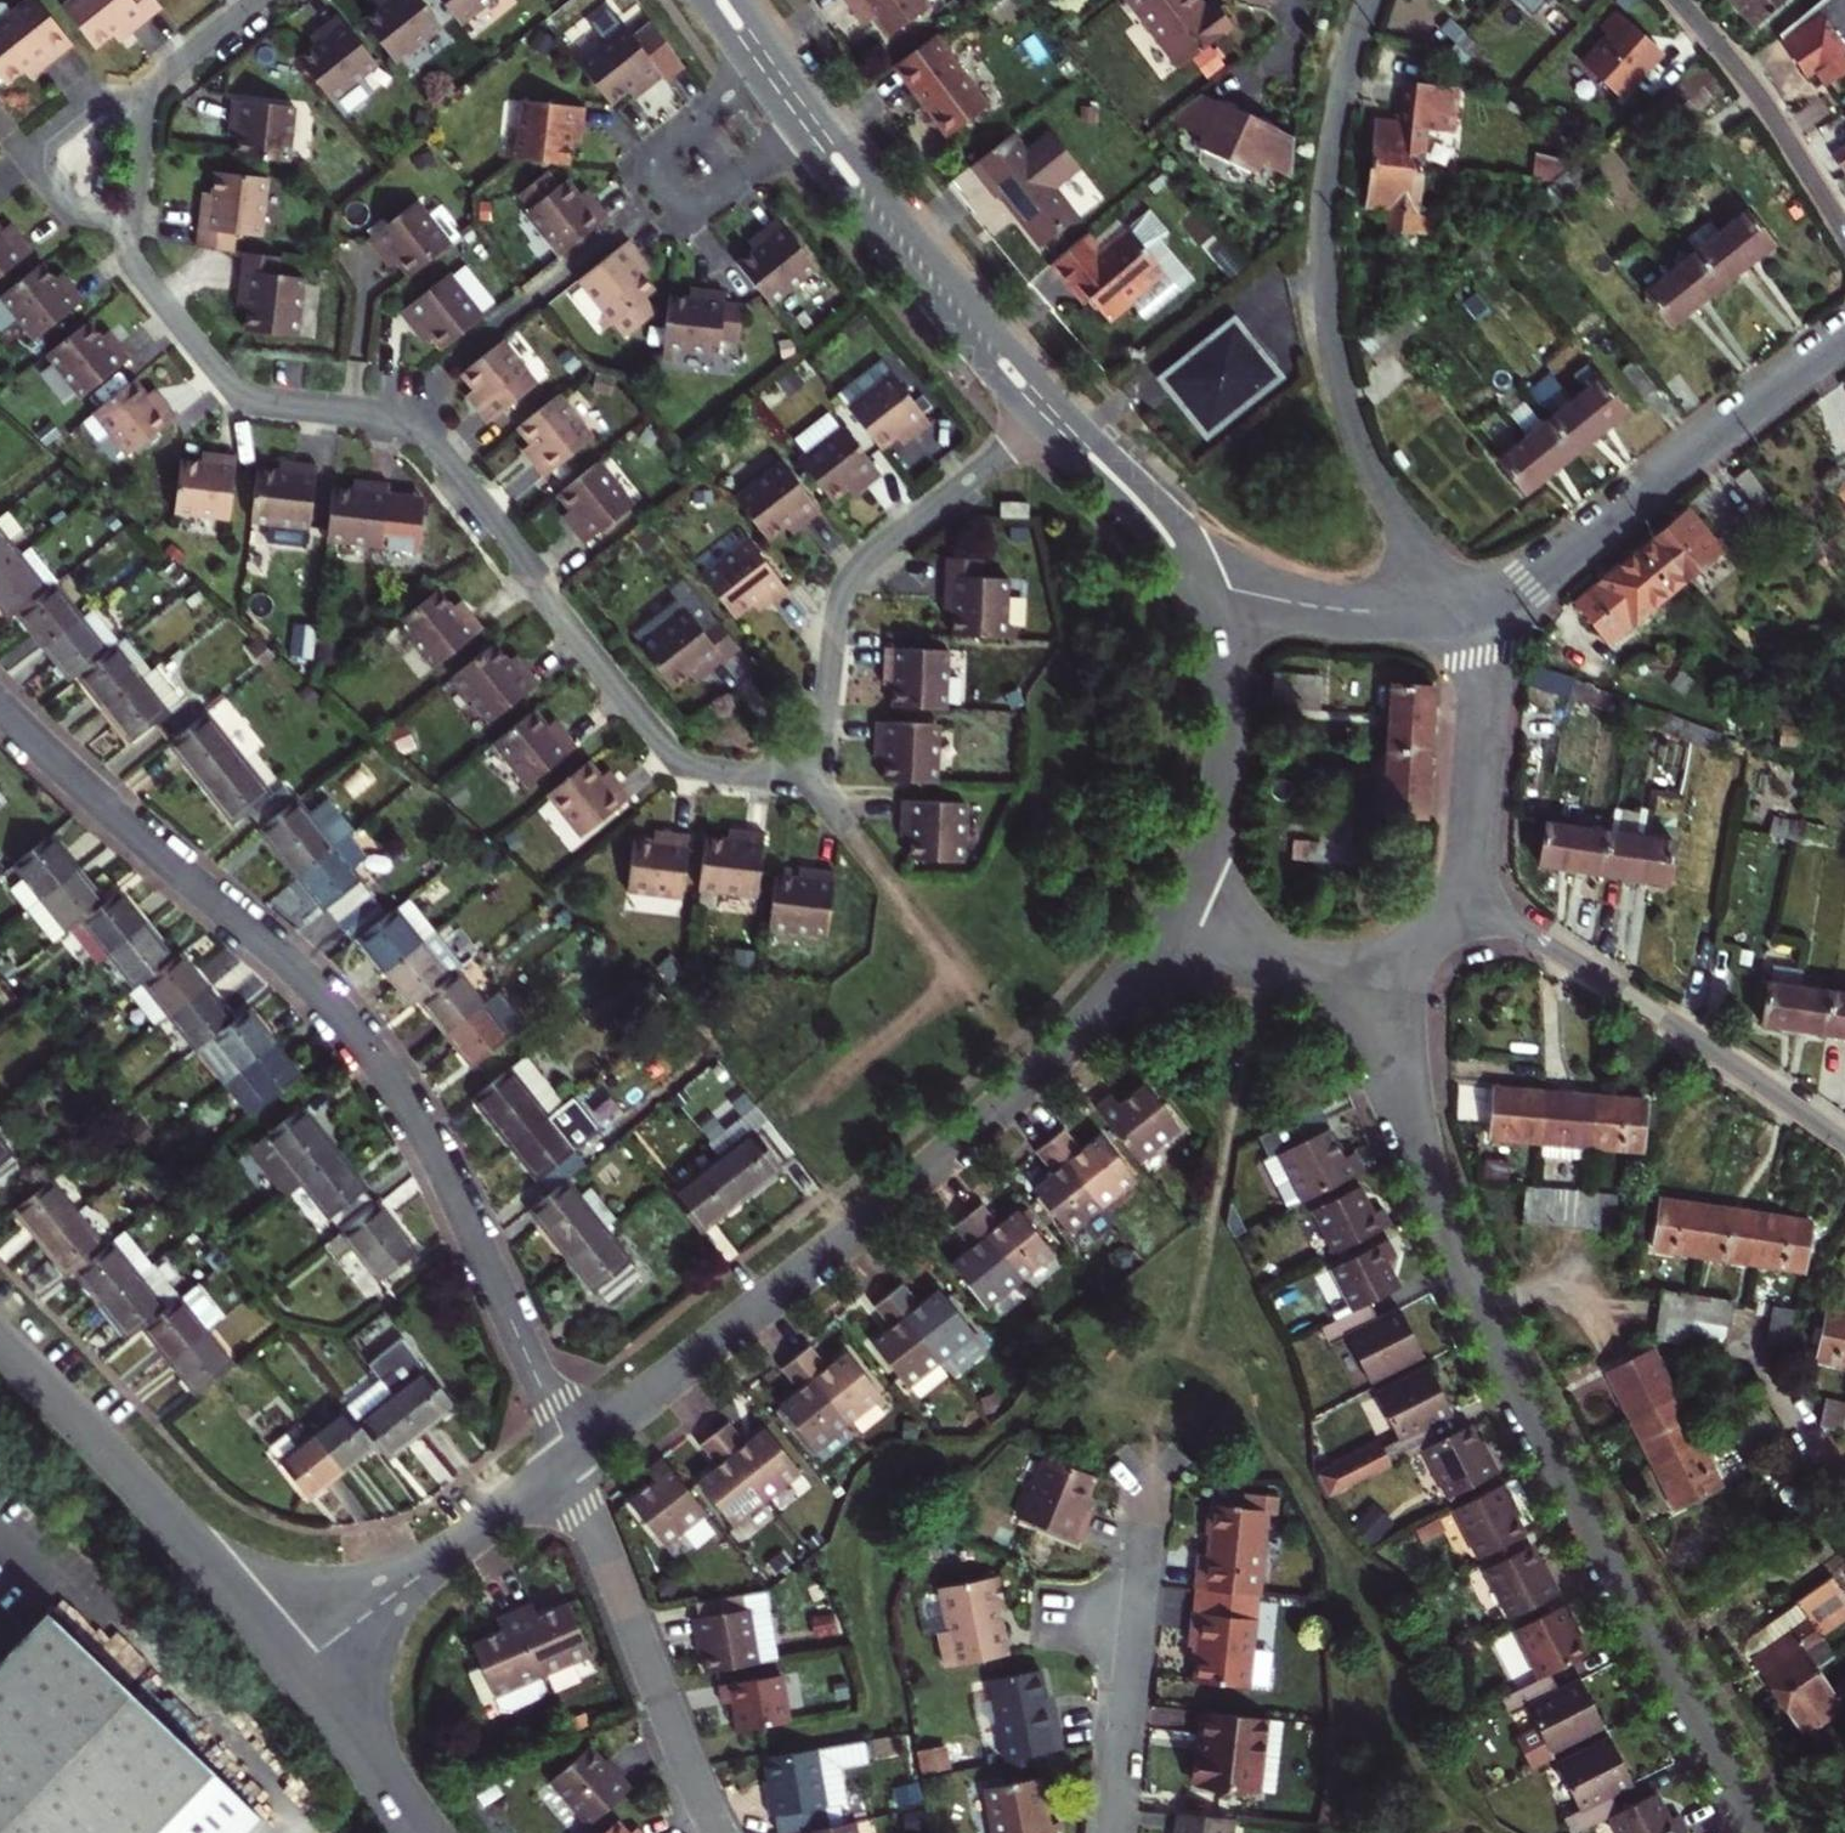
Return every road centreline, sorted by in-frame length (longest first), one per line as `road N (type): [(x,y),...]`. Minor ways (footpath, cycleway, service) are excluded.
road 1 (residential): [(388,419),(434,445),(670,759),(751,775),(793,762),(817,740),(846,581),(1049,412)]
road 2 (residential): [(0,713),(365,1045),(443,1170),(568,1462)]
road 3 (residential): [(1370,965),(1431,1180),(1523,1404),(1603,1560),(1762,1832)]
road 4 (residential): [(568,1462),(981,1131),(1084,1033),(1175,918)]
road 5 (residential): [(1435,613),(1352,427),(1328,320),(1331,170),(1369,0)]
road 6 (residential): [(1463,888),(1844,1144)]
road 7 (residential): [(1844,338),(1550,568),(1484,603)]
road 8 (residential): [(294,1672),(172,1527),(0,1346)]
road 9 (residential): [(568,1462),(717,1832)]
road 10 (residential): [(1049,412),(811,127)]
road 11 (residential): [(129,229),(131,264),(235,396),(388,419)]
road 12 (residential): [(1175,918),(1216,830),(1226,765),(1224,680),(1202,581)]
road 13 (residential): [(294,1672),(568,1462)]
road 14 (residential): [(1151,1492),(1114,1832)]
road 15 (residential): [(651,205),(388,419)]
road 16 (residential): [(1463,888),(1484,603)]
road 17 (residential): [(1682,0),(1755,89),(1844,229)]
road 18 (residential): [(142,102),(86,109),(41,144),(32,164),(68,217),(129,229)]
road 19 (residential): [(1435,613),(1339,614),(1202,581)]
road 20 (residential): [(1202,581),(1127,487),(1049,412)]
road 21 (residential): [(1175,918),(1300,965),(1370,965)]
road 22 (residential): [(417,1832),(294,1672)]
road 23 (residential): [(767,69),(655,153),(651,205)]
road 24 (residential): [(651,205),(701,213),(811,127)]
road 25 (residential): [(258,0),(142,102)]
road 26 (residential): [(142,102),(129,229)]
road 27 (residential): [(1370,965),(1423,941),(1463,888)]

